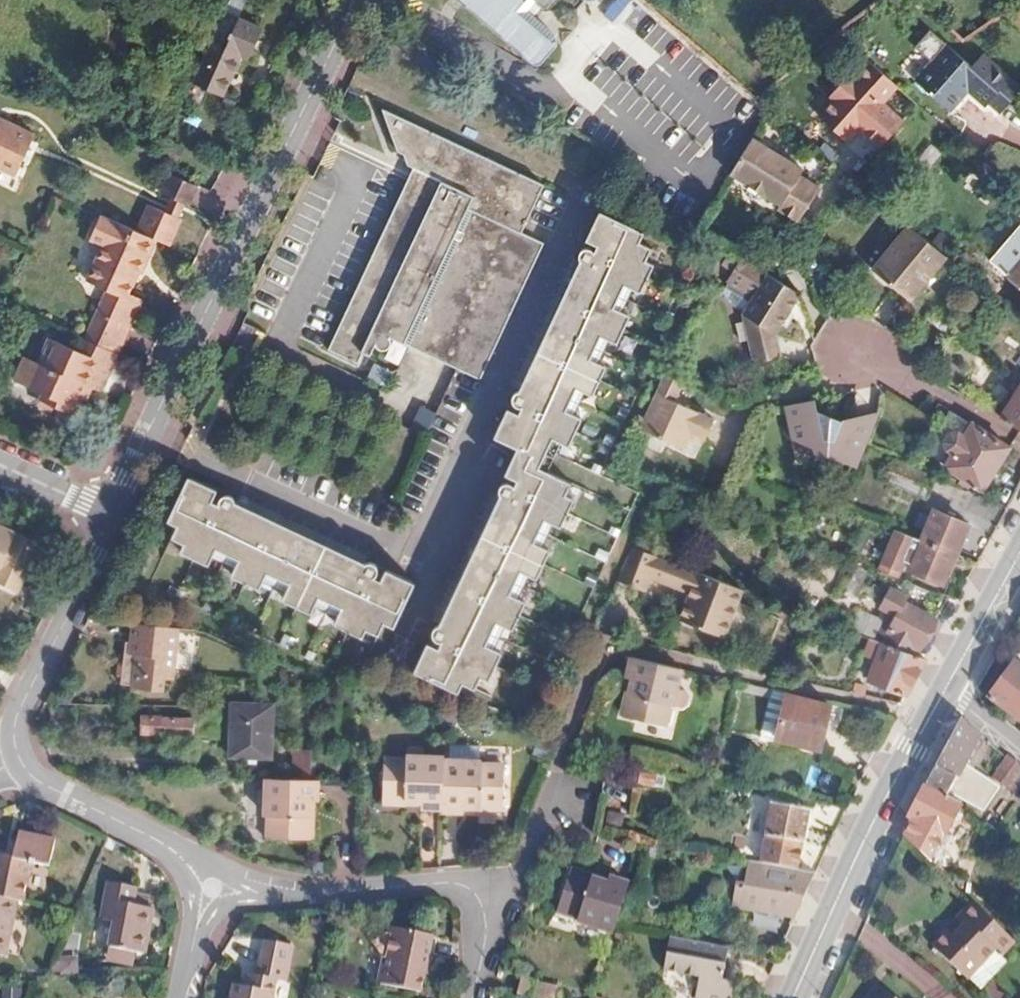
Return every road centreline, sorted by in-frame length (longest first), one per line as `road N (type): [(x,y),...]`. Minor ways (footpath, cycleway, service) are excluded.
road 1 (residential): [(350,0),(105,511)]
road 2 (residential): [(484,908),(526,863),(602,642)]
road 3 (residential): [(213,888),(434,884),(463,888),(484,908)]
road 4 (residential): [(105,511),(17,716),(18,758)]
road 5 (primary): [(936,691),(834,917)]
road 6 (residential): [(18,758),(46,785),(154,836),(213,888)]
road 7 (primary): [(1019,545),(936,691)]
road 8 (residential): [(834,917),(947,997)]

